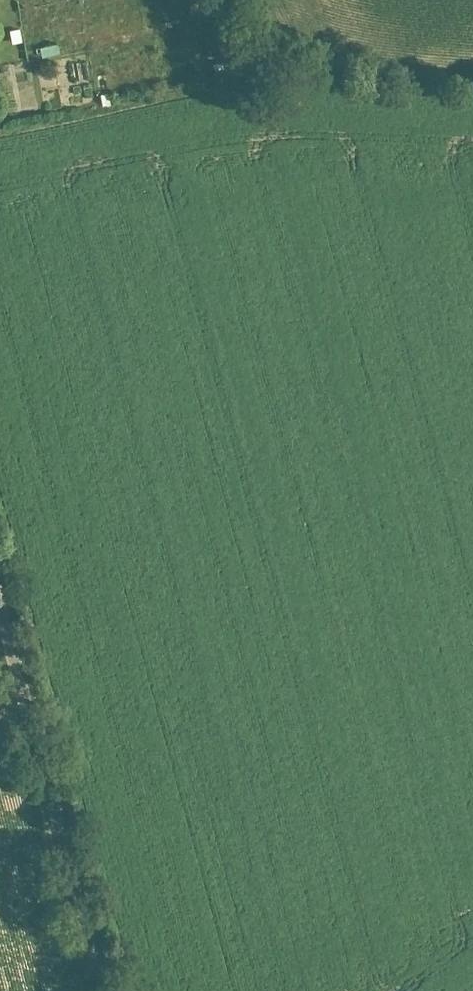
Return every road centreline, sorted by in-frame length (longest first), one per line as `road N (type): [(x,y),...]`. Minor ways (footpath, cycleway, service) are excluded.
road 1 (unclassified): [(0,600),(106,990)]

